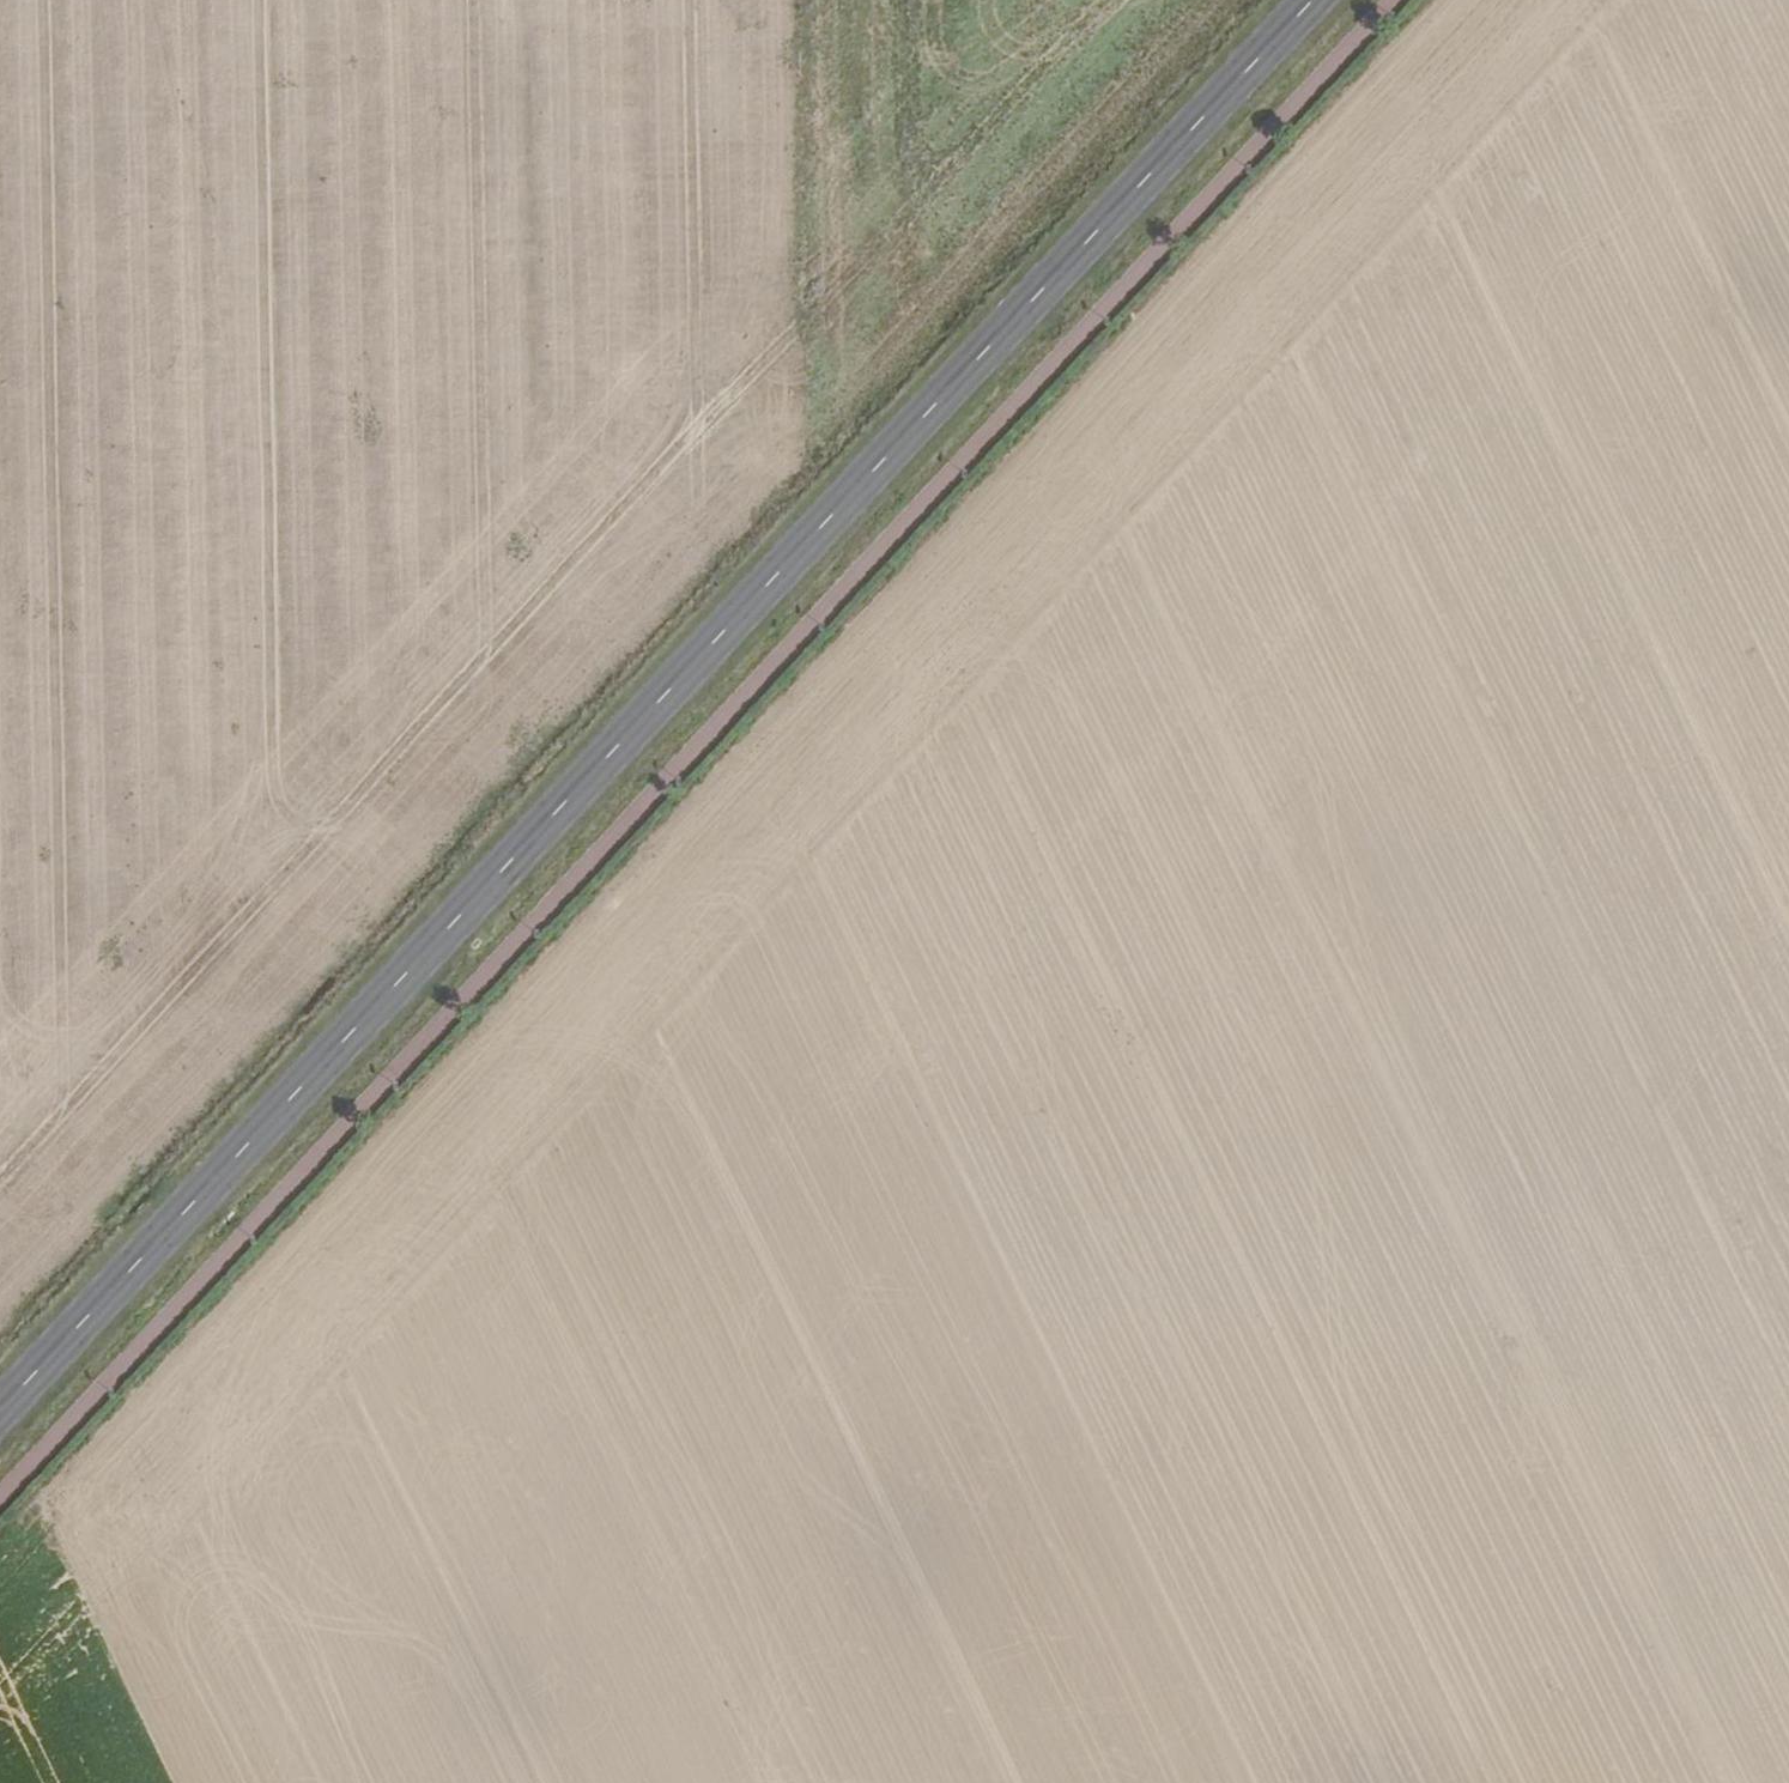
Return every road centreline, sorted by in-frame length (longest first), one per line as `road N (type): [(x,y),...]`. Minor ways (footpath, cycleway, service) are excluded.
road 1 (primary): [(0,1420),(1319,0)]

